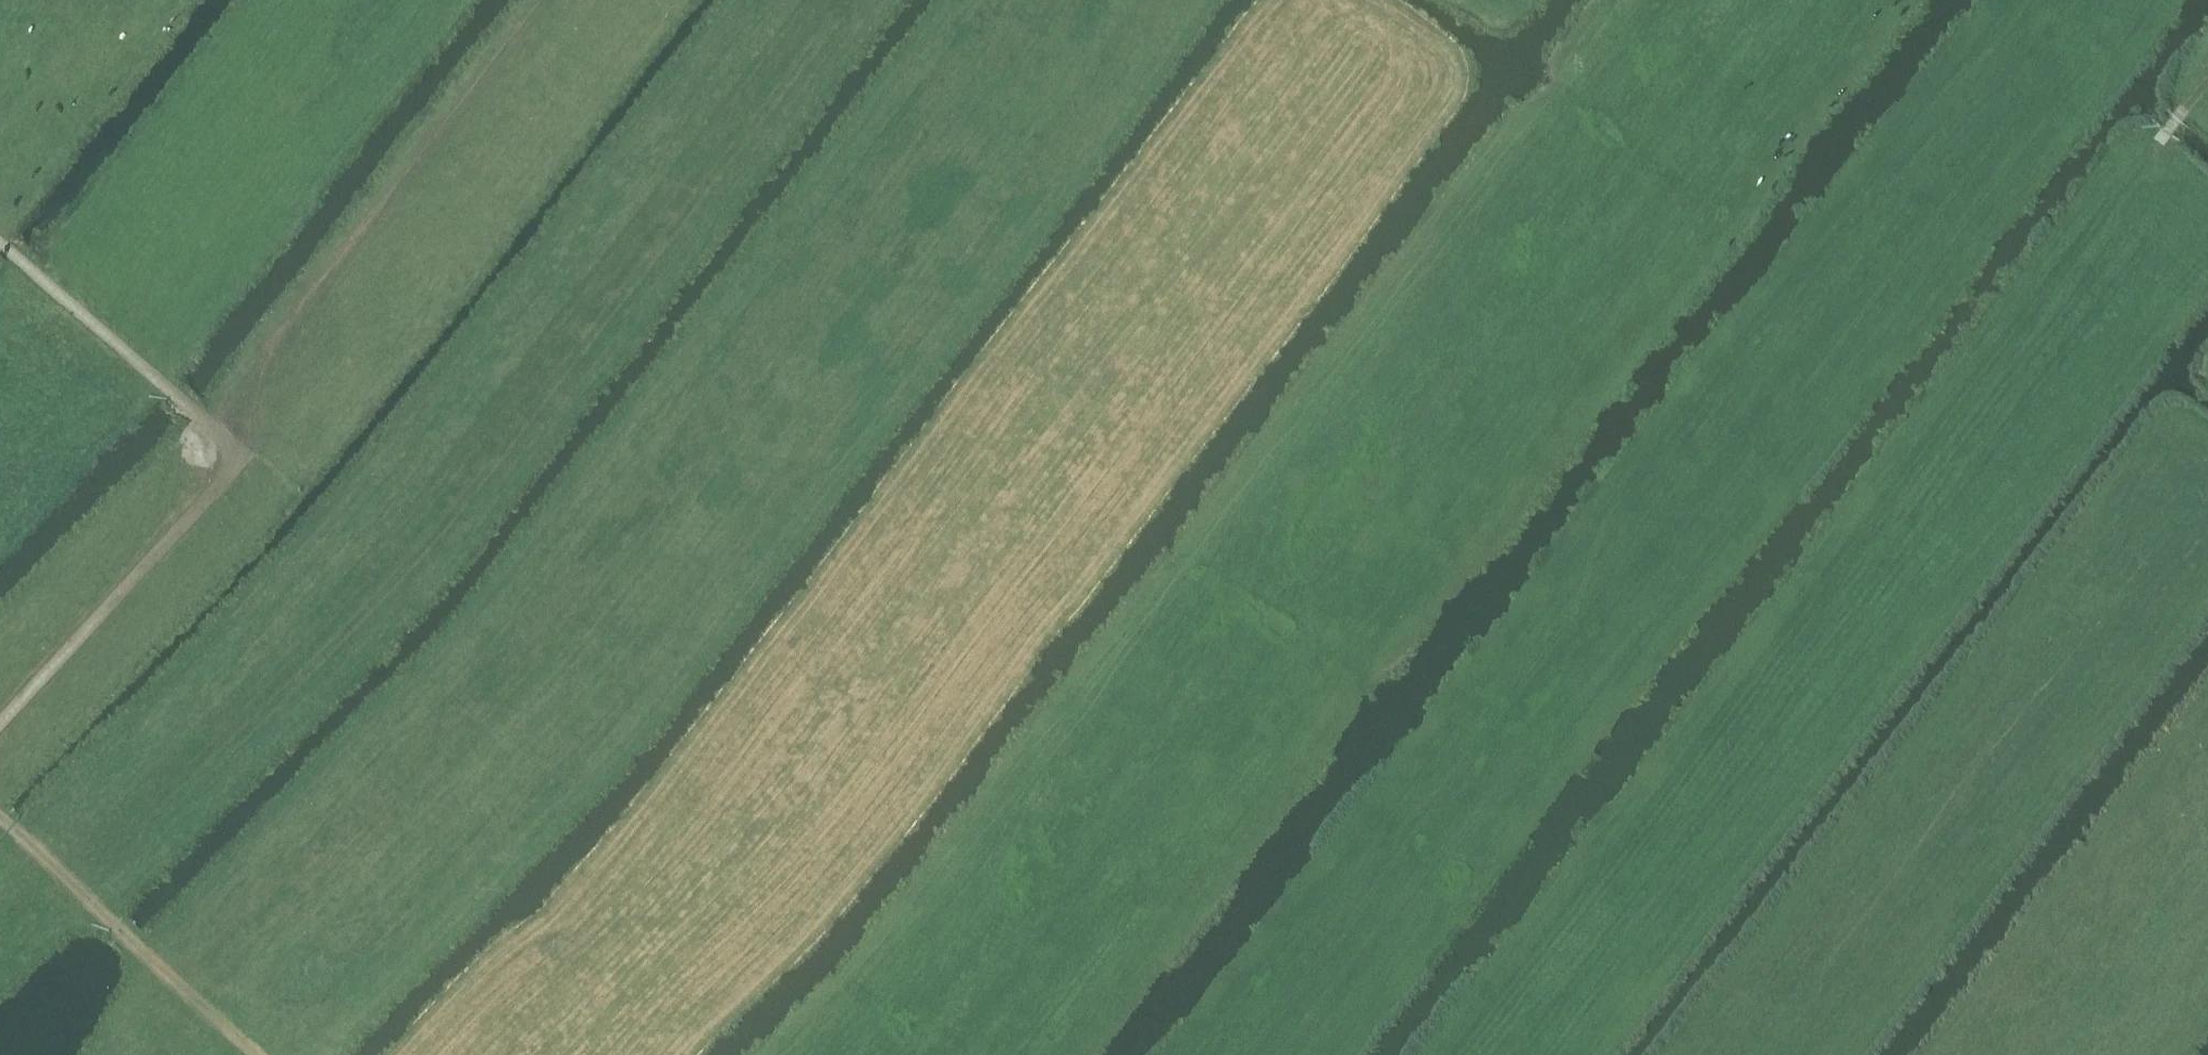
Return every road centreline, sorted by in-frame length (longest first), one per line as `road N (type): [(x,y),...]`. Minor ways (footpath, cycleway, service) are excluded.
road 1 (track): [(0,724),(235,449),(0,242)]
road 2 (track): [(0,812),(267,1054)]

